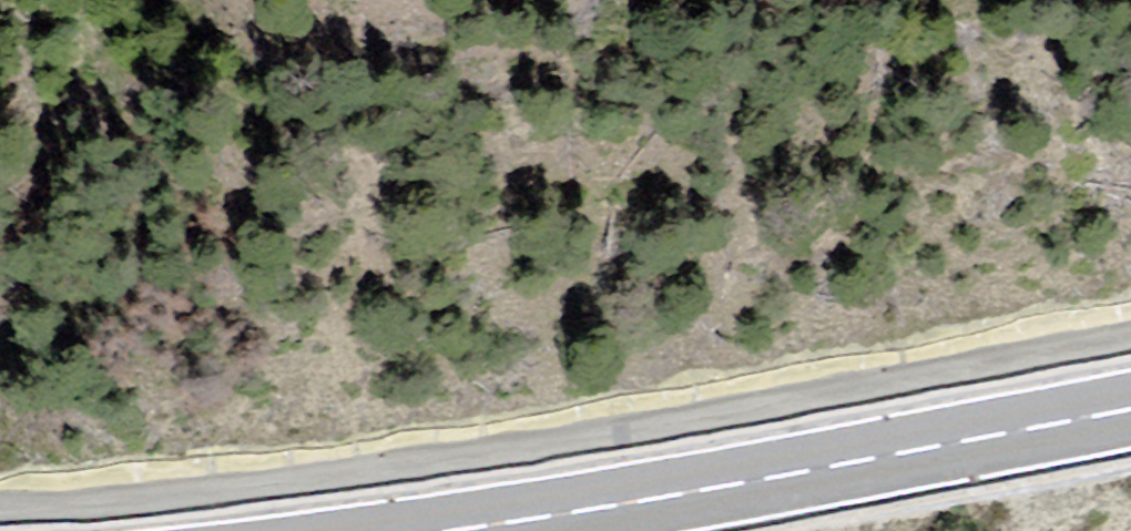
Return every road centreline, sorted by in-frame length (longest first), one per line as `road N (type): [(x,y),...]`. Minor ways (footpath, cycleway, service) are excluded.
road 1 (unclassified): [(0,507),(141,500),(484,454),(1130,338)]
road 2 (primary): [(437,530),(1130,409)]

